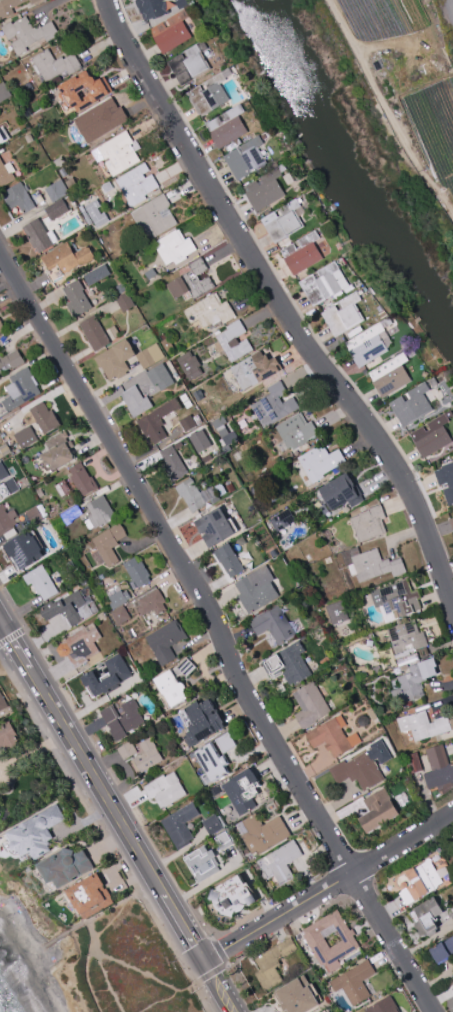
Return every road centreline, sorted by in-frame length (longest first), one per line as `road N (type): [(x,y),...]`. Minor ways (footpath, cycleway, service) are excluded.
road 1 (residential): [(0,256),(430,1011)]
road 2 (residential): [(103,0),(316,367),(404,484),(452,618)]
road 3 (residential): [(201,964),(452,814)]
road 4 (primary): [(27,671),(160,895)]
road 5 (track): [(328,0),(452,219)]

